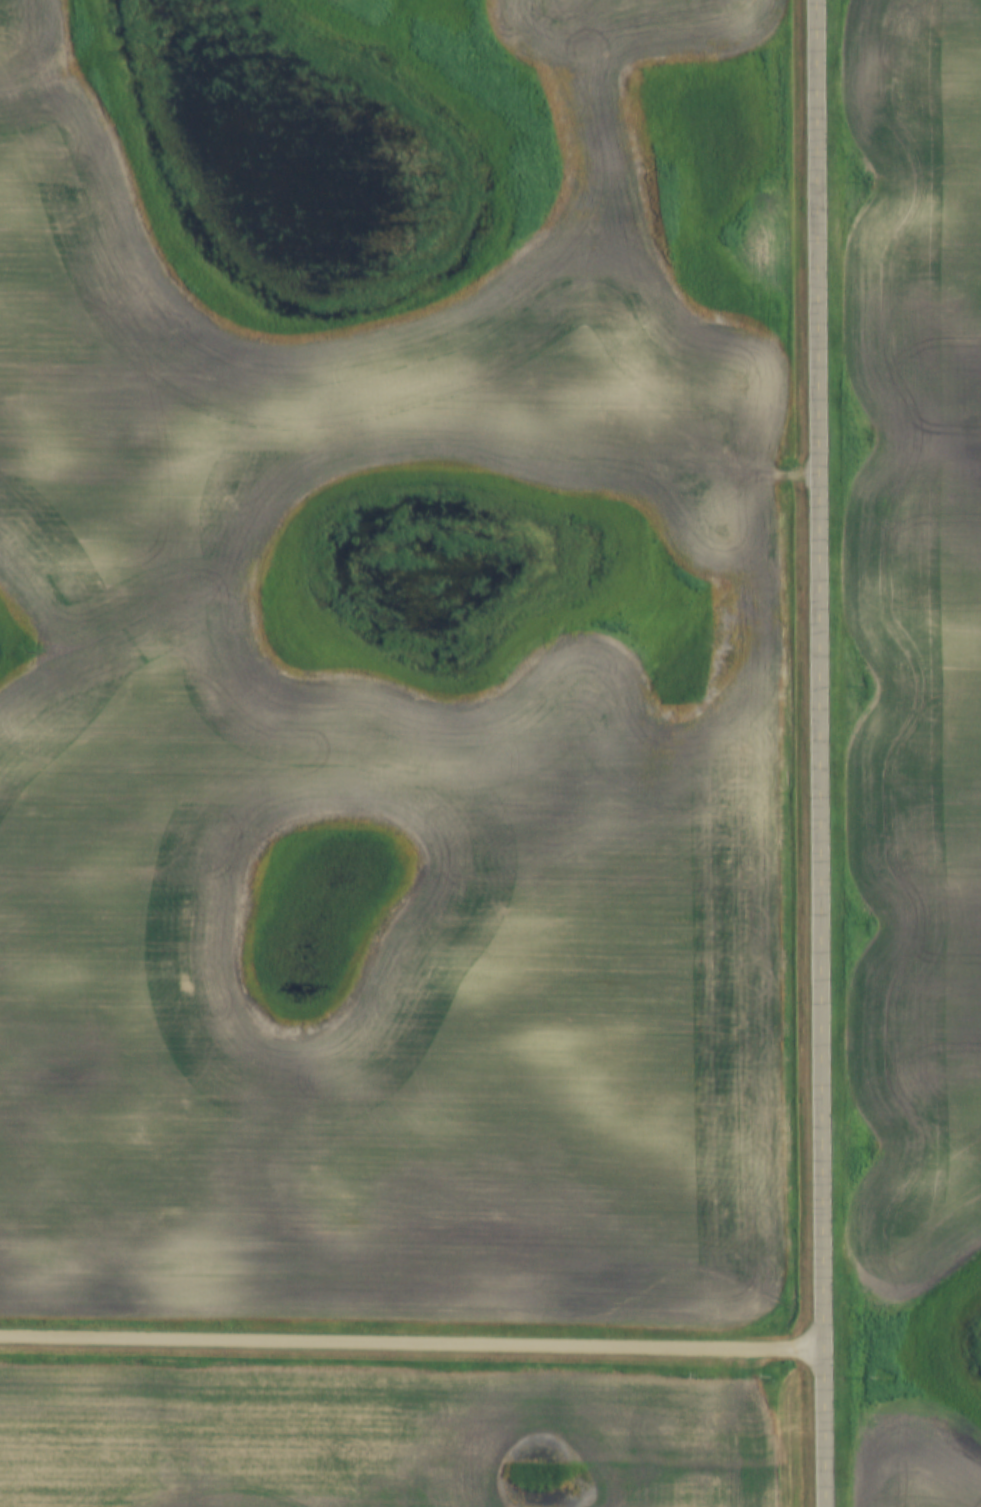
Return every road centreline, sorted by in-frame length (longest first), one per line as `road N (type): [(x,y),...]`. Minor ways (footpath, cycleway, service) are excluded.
road 1 (tertiary): [(827,1506),(823,0)]
road 2 (residential): [(826,1352),(0,1340)]

